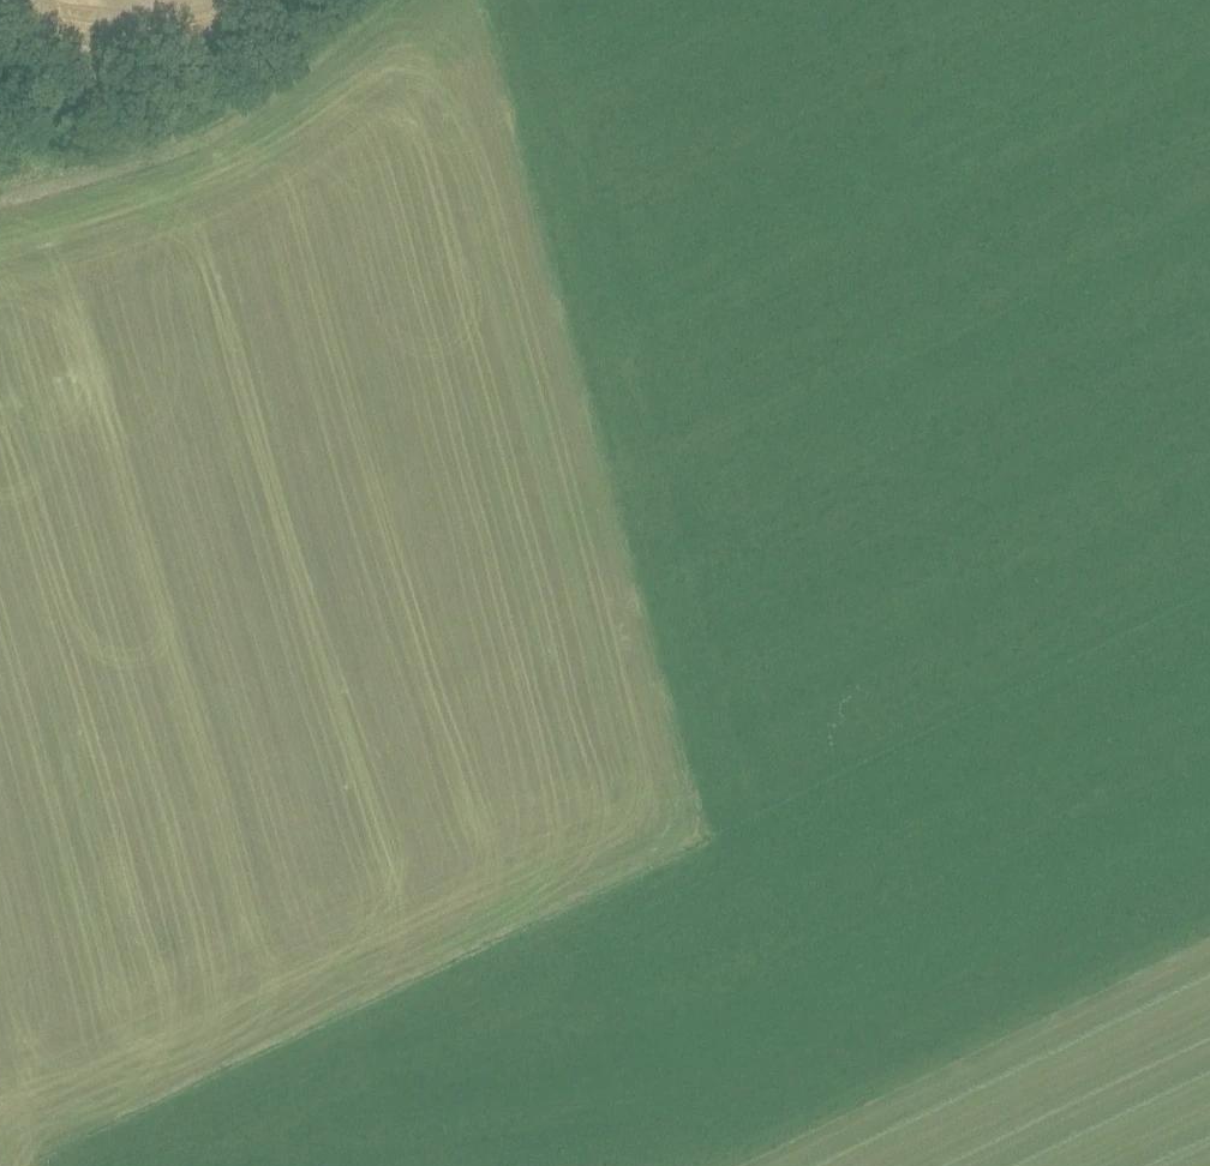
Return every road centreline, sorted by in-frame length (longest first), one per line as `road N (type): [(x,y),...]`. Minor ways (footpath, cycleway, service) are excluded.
road 1 (track): [(0,201),(139,161),(224,125),(384,0)]

